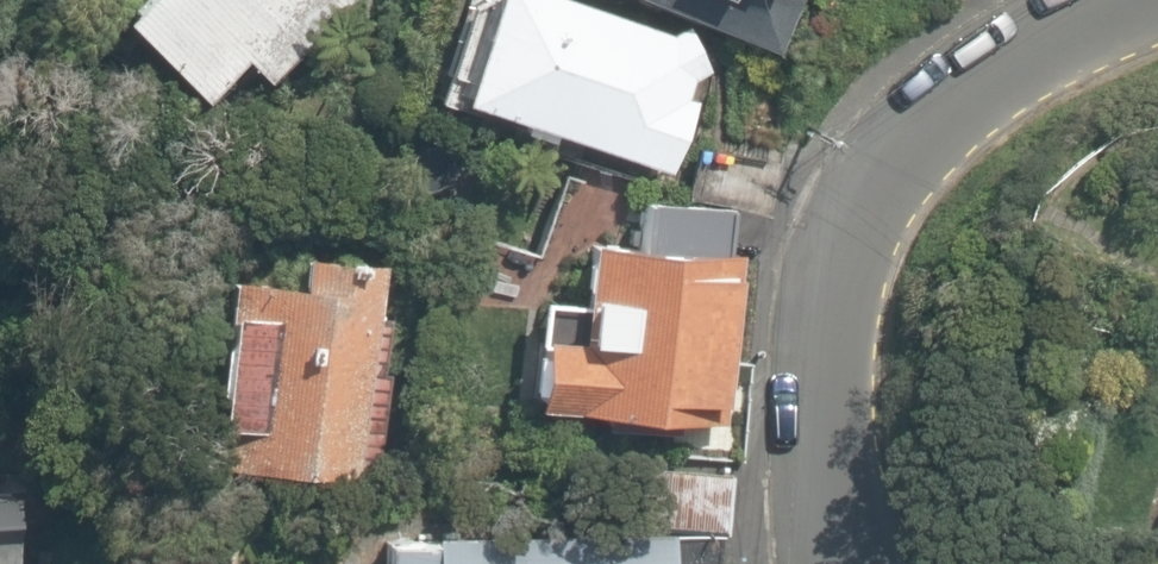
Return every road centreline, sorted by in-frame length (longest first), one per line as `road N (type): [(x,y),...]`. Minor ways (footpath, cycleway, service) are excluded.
road 1 (residential): [(851,563),(821,452),(816,325),(826,265),(852,206),(885,148),(939,94),(1102,0)]

